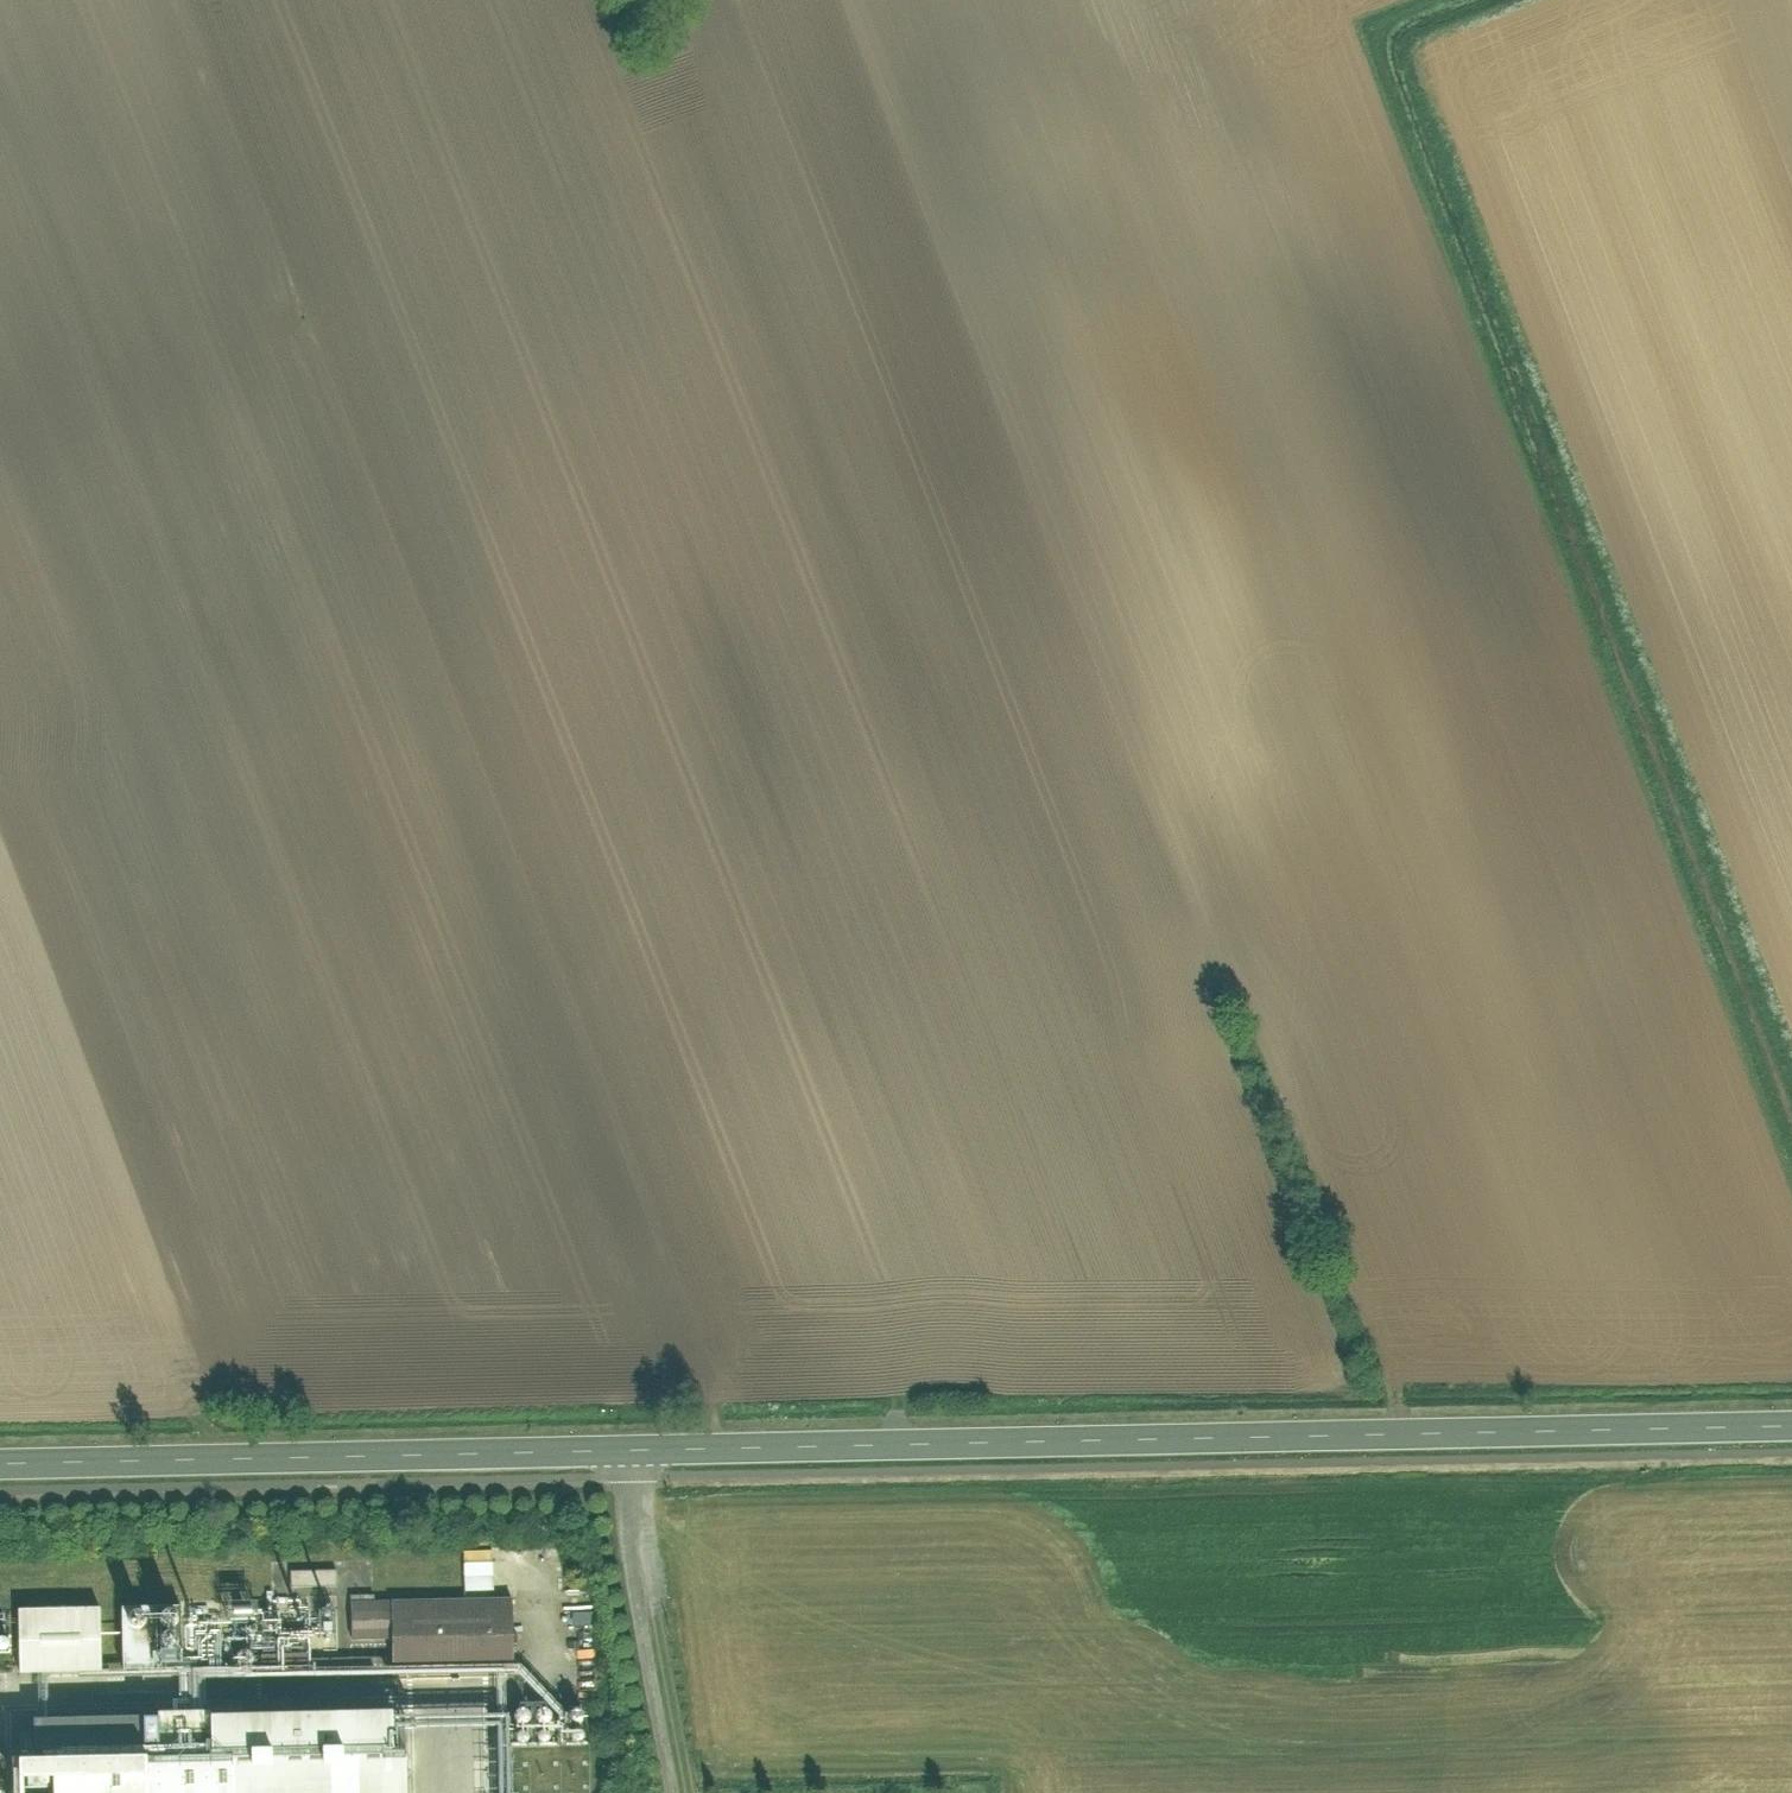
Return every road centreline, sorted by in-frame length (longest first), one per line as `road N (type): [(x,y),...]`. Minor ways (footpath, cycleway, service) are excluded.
road 1 (secondary): [(1791,1429),(632,1455)]
road 2 (secondary): [(632,1455),(0,1465)]
road 3 (residential): [(675,1792),(646,1641),(632,1455)]
road 4 (track): [(691,1792),(661,1611),(647,1584)]

